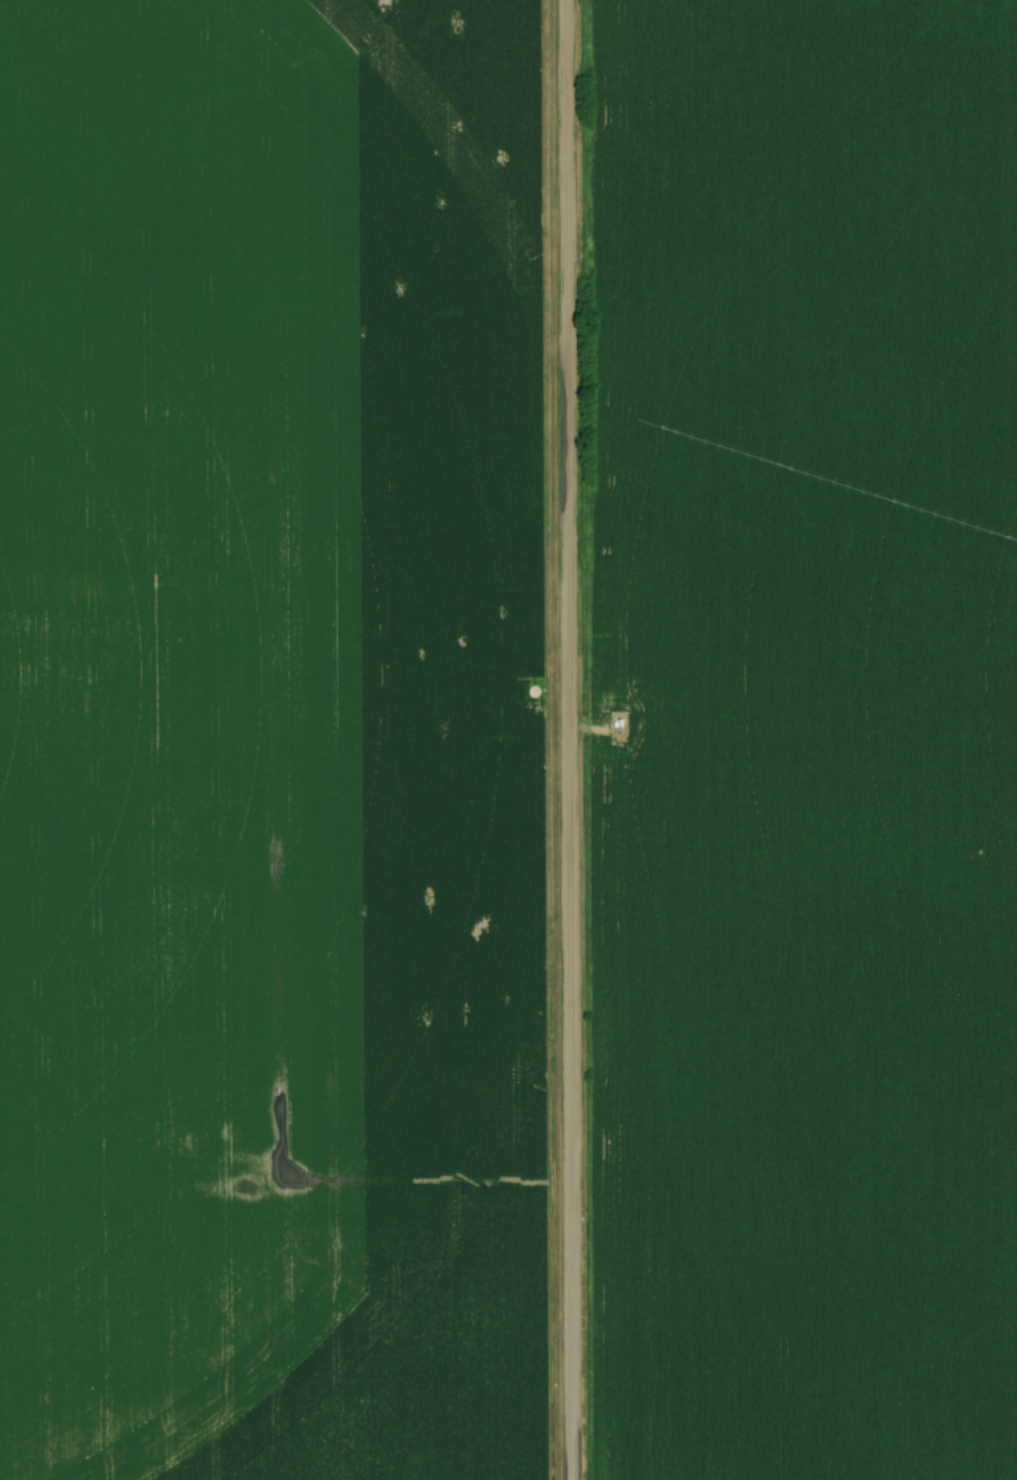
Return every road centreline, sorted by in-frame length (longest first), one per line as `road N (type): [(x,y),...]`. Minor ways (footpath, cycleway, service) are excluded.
road 1 (residential): [(571,1479),(565,0)]

